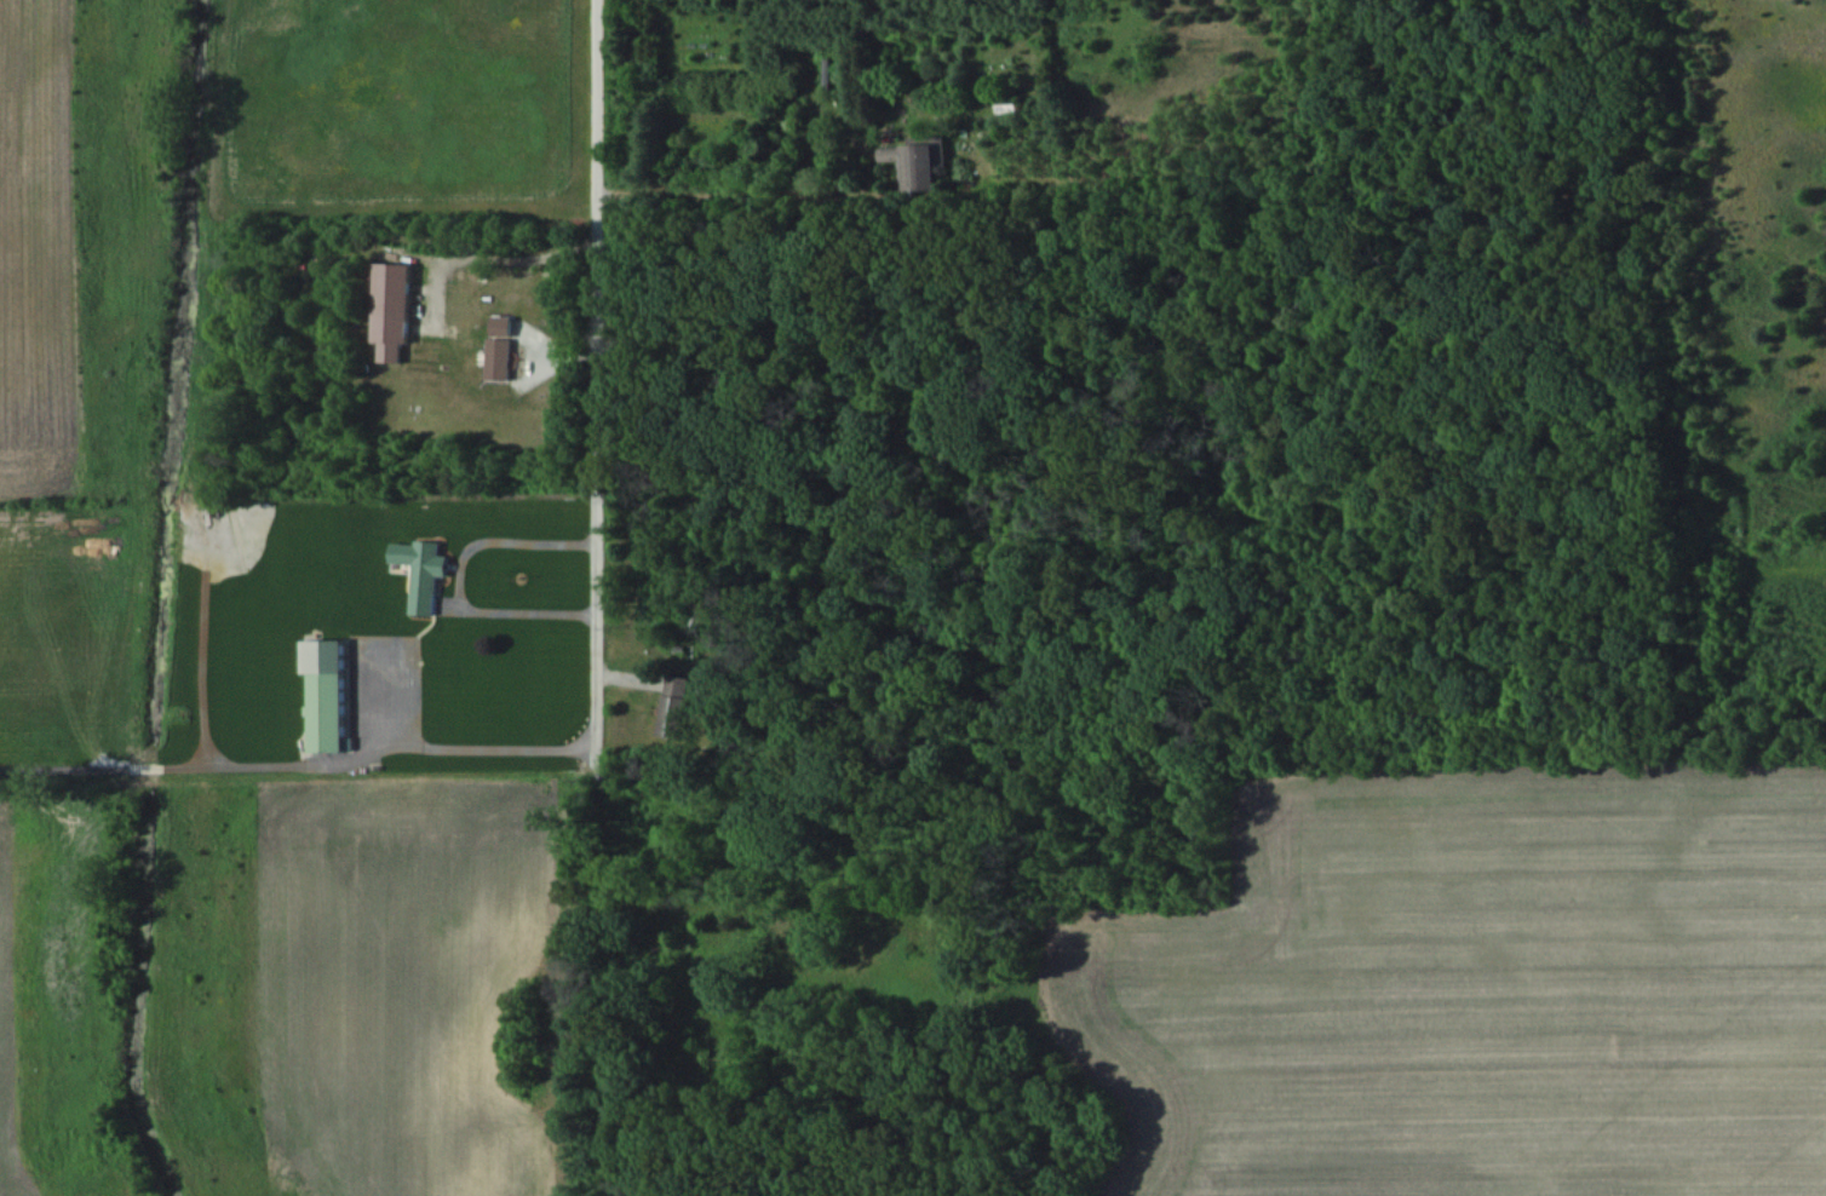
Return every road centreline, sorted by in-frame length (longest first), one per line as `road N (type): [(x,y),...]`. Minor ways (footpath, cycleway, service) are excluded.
road 1 (residential): [(596,777),(595,0)]

